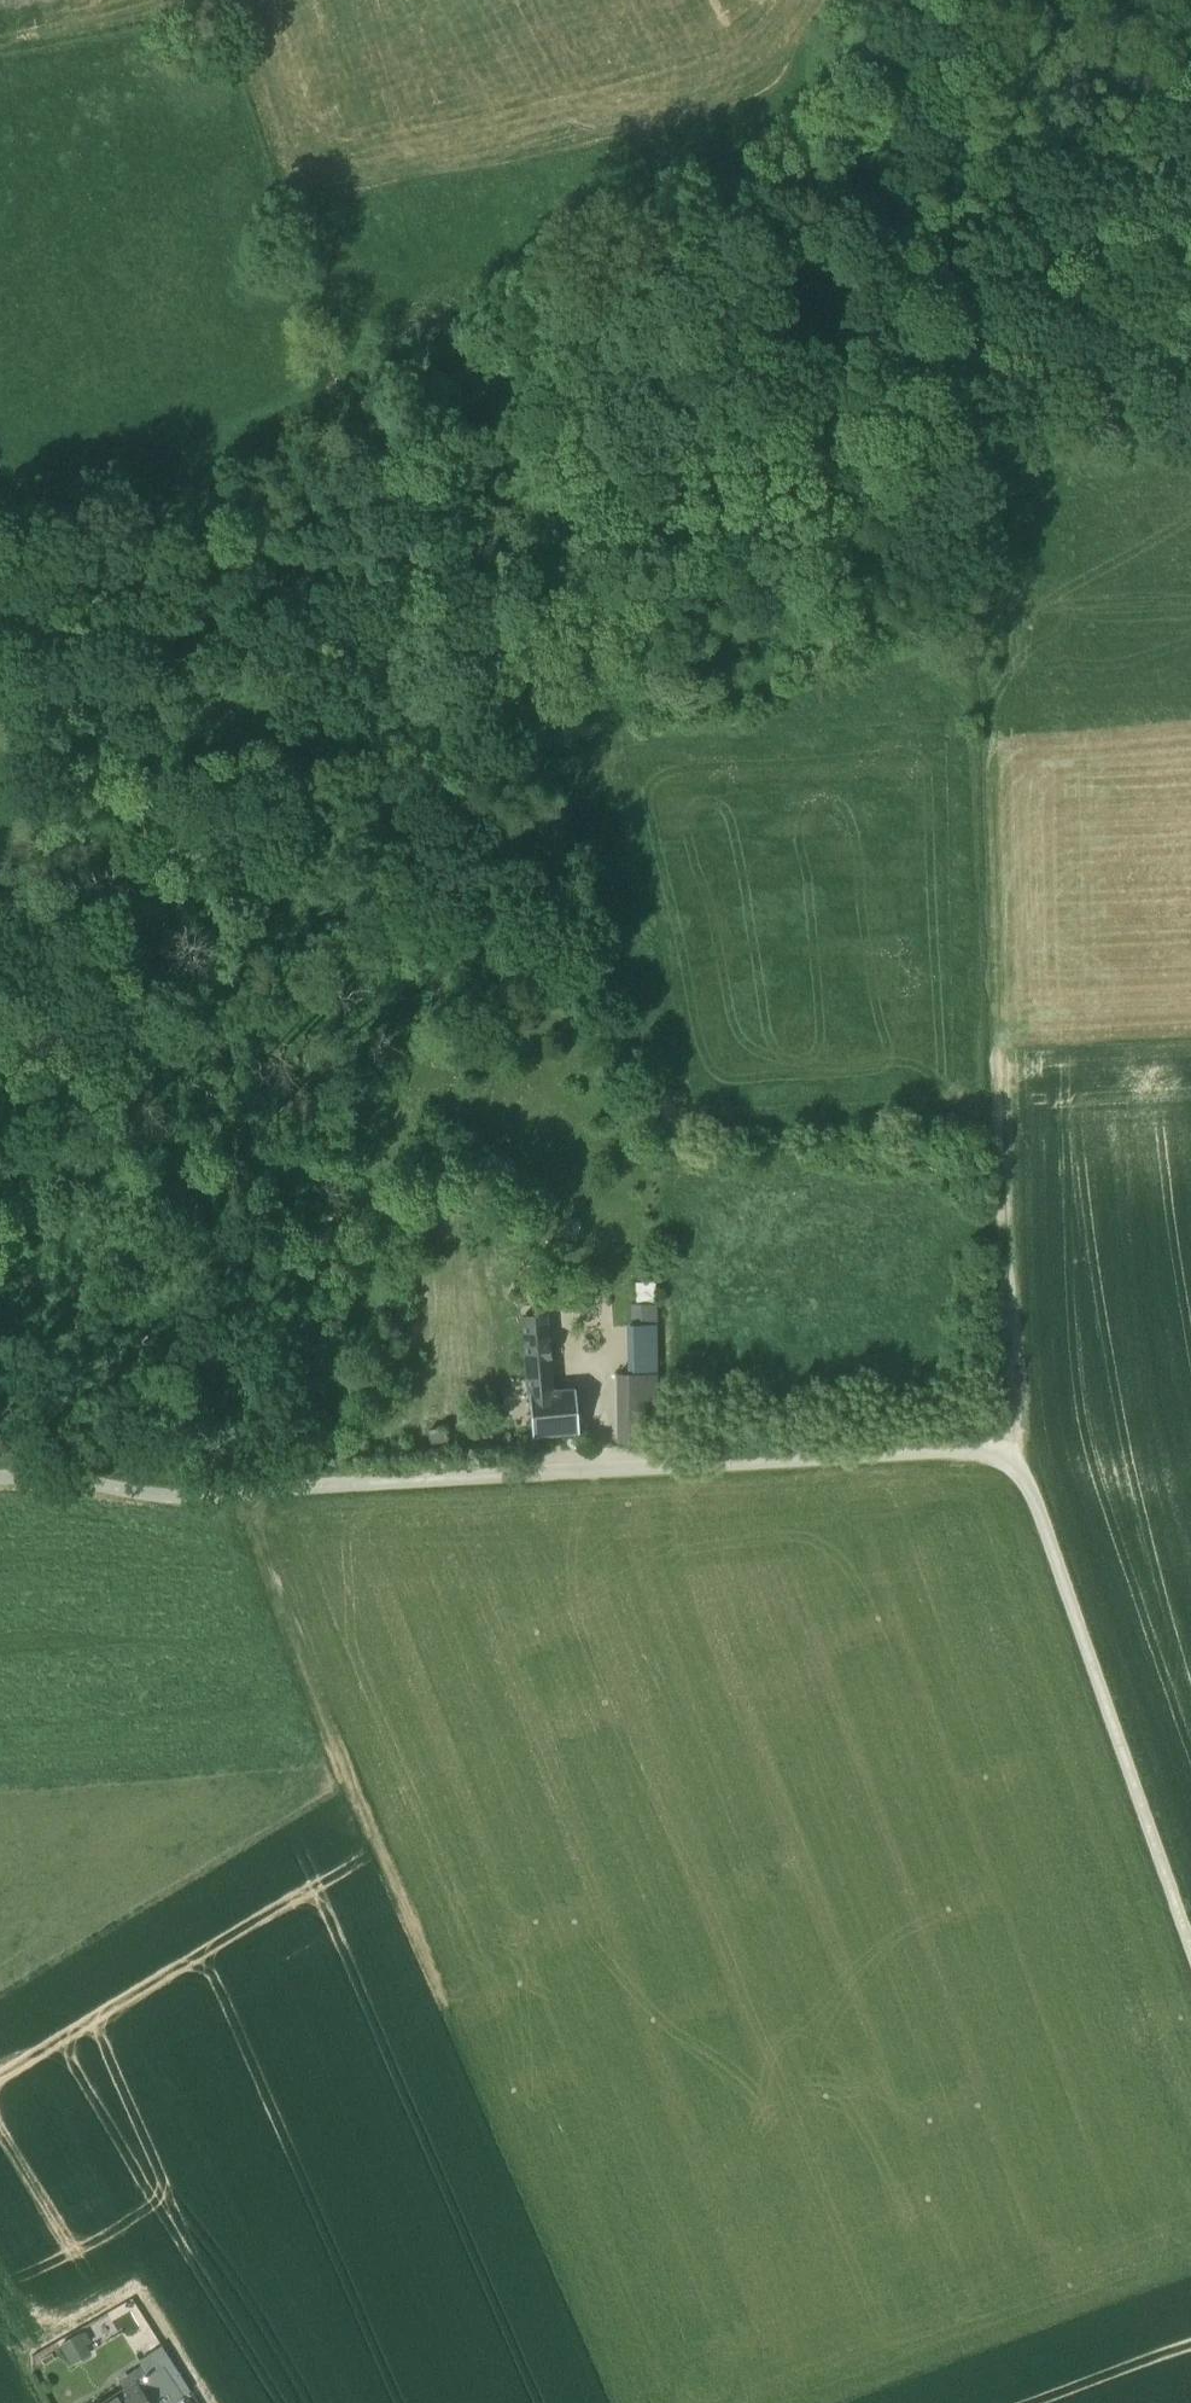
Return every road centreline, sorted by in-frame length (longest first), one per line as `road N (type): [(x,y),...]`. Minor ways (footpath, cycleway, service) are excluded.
road 1 (unclassified): [(1190,1953),(1006,1437),(227,1519),(0,1472)]
road 2 (track): [(1006,1437),(945,0)]

